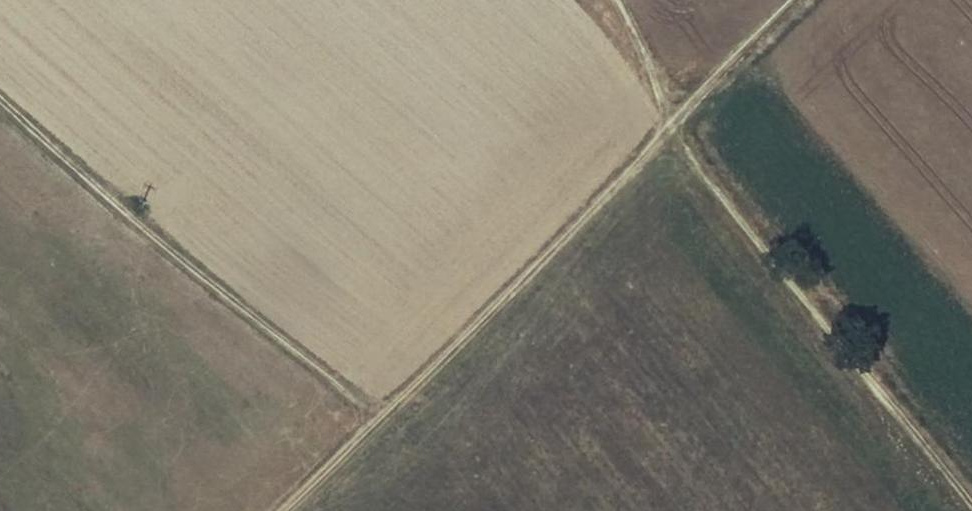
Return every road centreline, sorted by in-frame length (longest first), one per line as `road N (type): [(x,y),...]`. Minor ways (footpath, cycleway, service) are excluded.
road 1 (track): [(795,0),(294,510)]
road 2 (track): [(612,0),(669,130),(971,506)]
road 3 (track): [(0,97),(386,418)]

